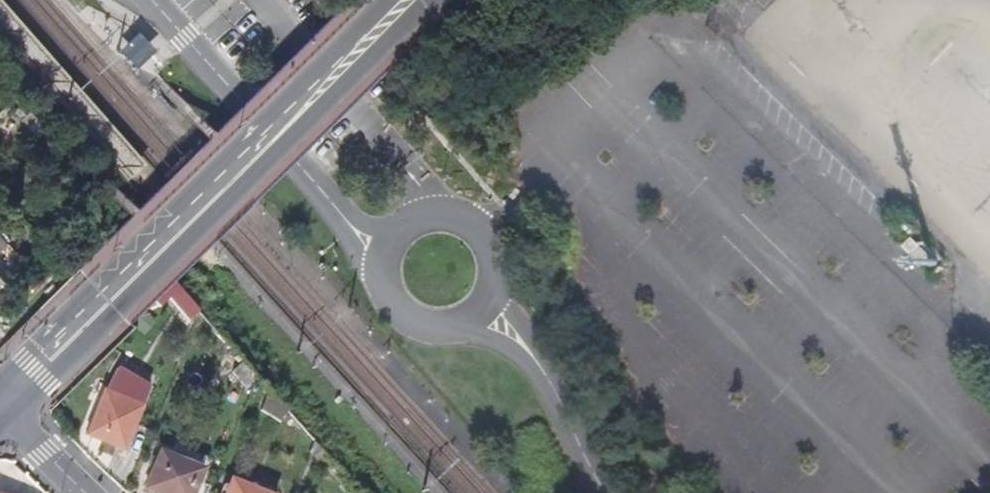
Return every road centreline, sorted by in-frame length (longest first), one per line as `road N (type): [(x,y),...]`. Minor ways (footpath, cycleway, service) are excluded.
road 1 (secondary): [(14,420),(435,0)]
road 2 (secondary): [(391,0),(0,387)]
road 3 (tertiary): [(384,256),(151,0)]
road 4 (tertiary): [(602,492),(528,354),(480,305)]
road 5 (tertiary): [(480,305),(492,261),(467,223),(418,218),(384,256)]
road 6 (tertiary): [(384,256),(386,288),(420,321),(452,322),(480,305)]

